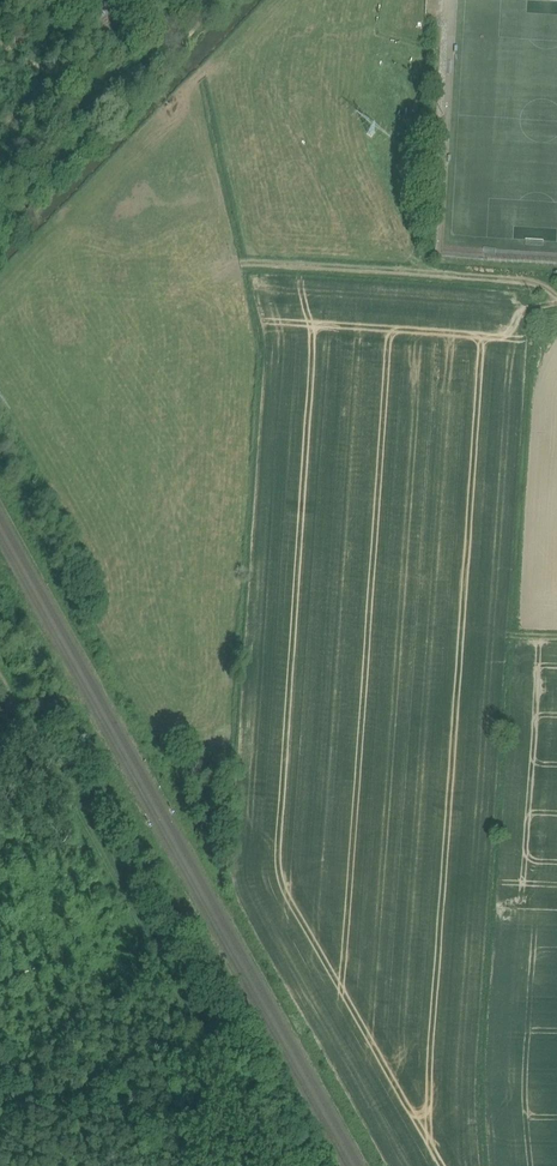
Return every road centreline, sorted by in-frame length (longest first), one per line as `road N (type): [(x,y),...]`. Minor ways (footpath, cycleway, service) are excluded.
road 1 (track): [(22,709),(277,1165)]
road 2 (track): [(243,266),(263,260),(462,274),(533,284),(556,298)]

